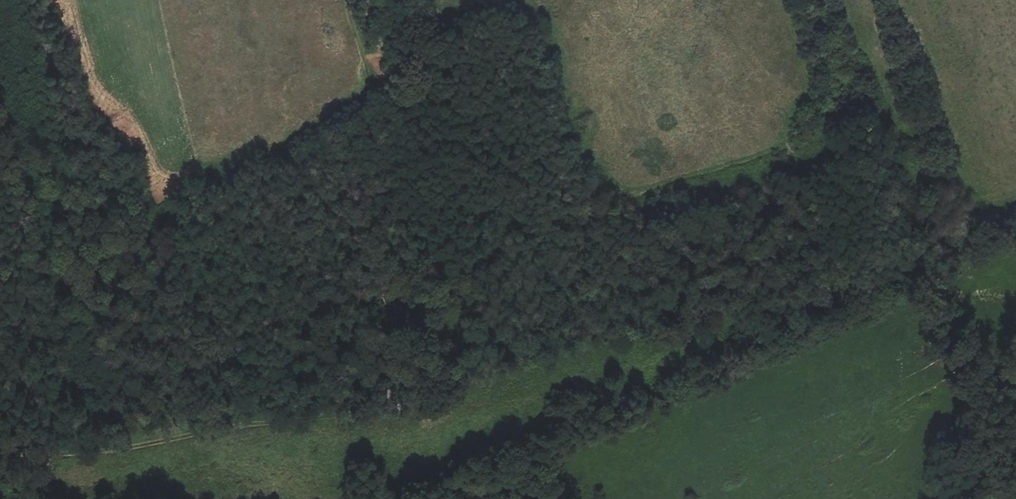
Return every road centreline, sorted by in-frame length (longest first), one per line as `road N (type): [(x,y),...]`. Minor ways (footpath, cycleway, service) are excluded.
road 1 (track): [(622,362),(523,392),(200,425),(41,467),(0,459)]

